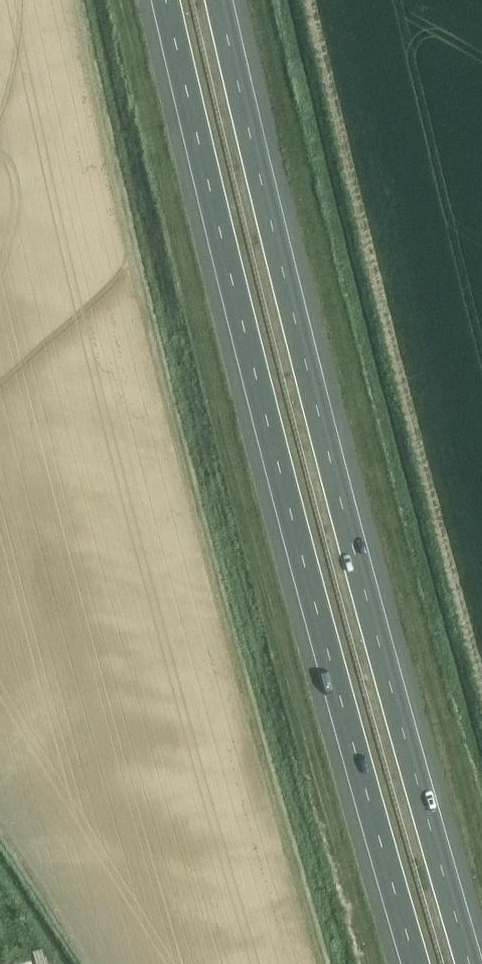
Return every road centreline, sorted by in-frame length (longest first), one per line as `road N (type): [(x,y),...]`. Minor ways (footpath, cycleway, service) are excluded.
road 1 (motorway): [(166,0),(291,515),(417,963)]
road 2 (motorway): [(468,963),(327,449),(219,0)]

